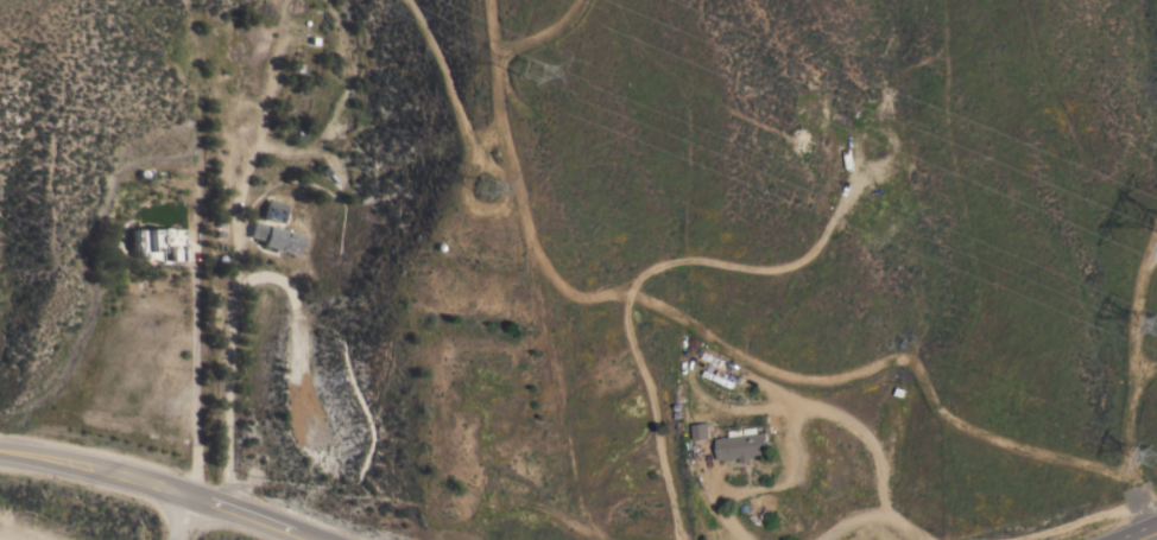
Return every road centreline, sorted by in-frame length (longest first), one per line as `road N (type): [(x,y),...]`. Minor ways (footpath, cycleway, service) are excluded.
road 1 (secondary): [(0,452),(190,497),(324,539)]

